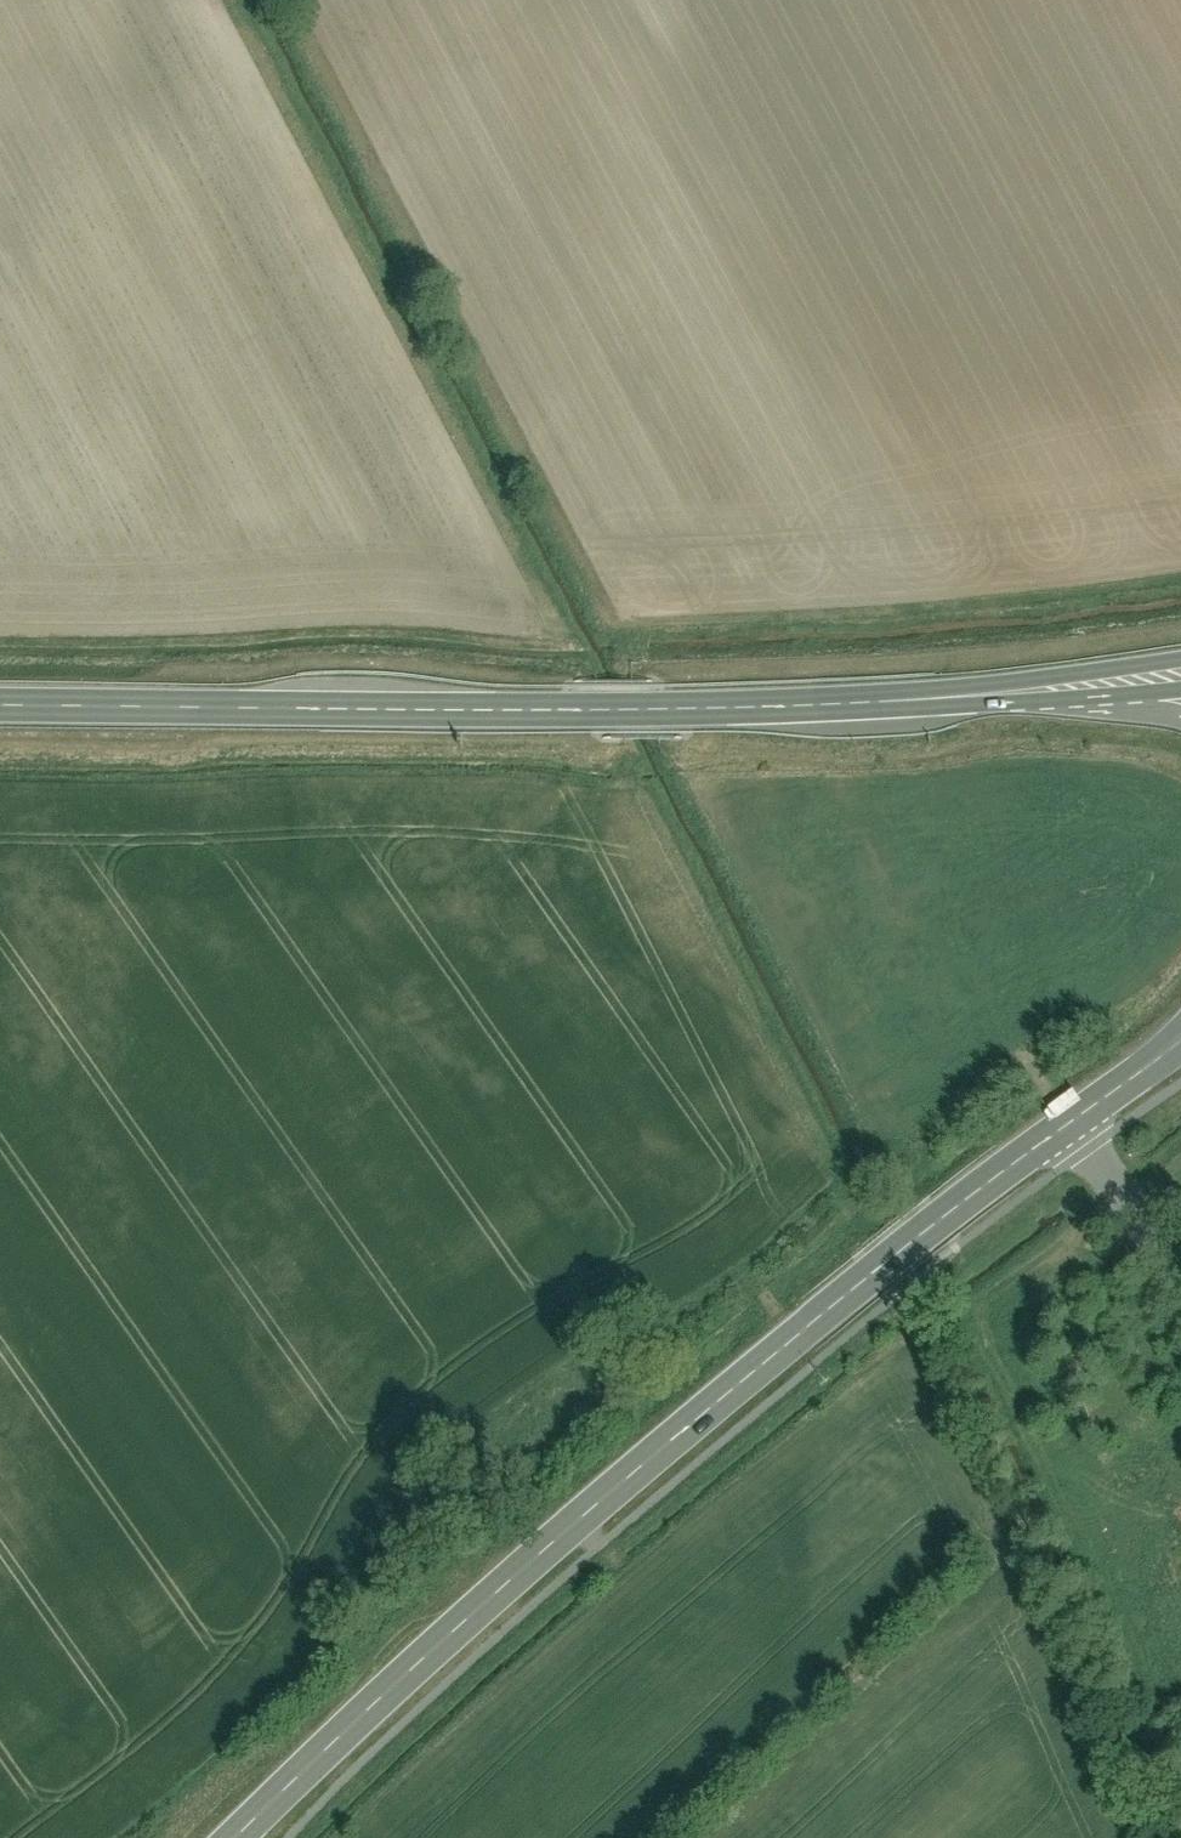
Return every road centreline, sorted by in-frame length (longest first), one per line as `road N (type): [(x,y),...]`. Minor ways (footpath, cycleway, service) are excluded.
road 1 (primary): [(0,705),(568,714),(1079,693)]
road 2 (tertiary): [(877,1275),(632,1477),(234,1837)]
road 3 (unclassified): [(1180,1283),(1071,1124)]
road 4 (tertiary): [(1071,1124),(928,1233)]
road 5 (tertiary): [(1180,1039),(1071,1124)]

